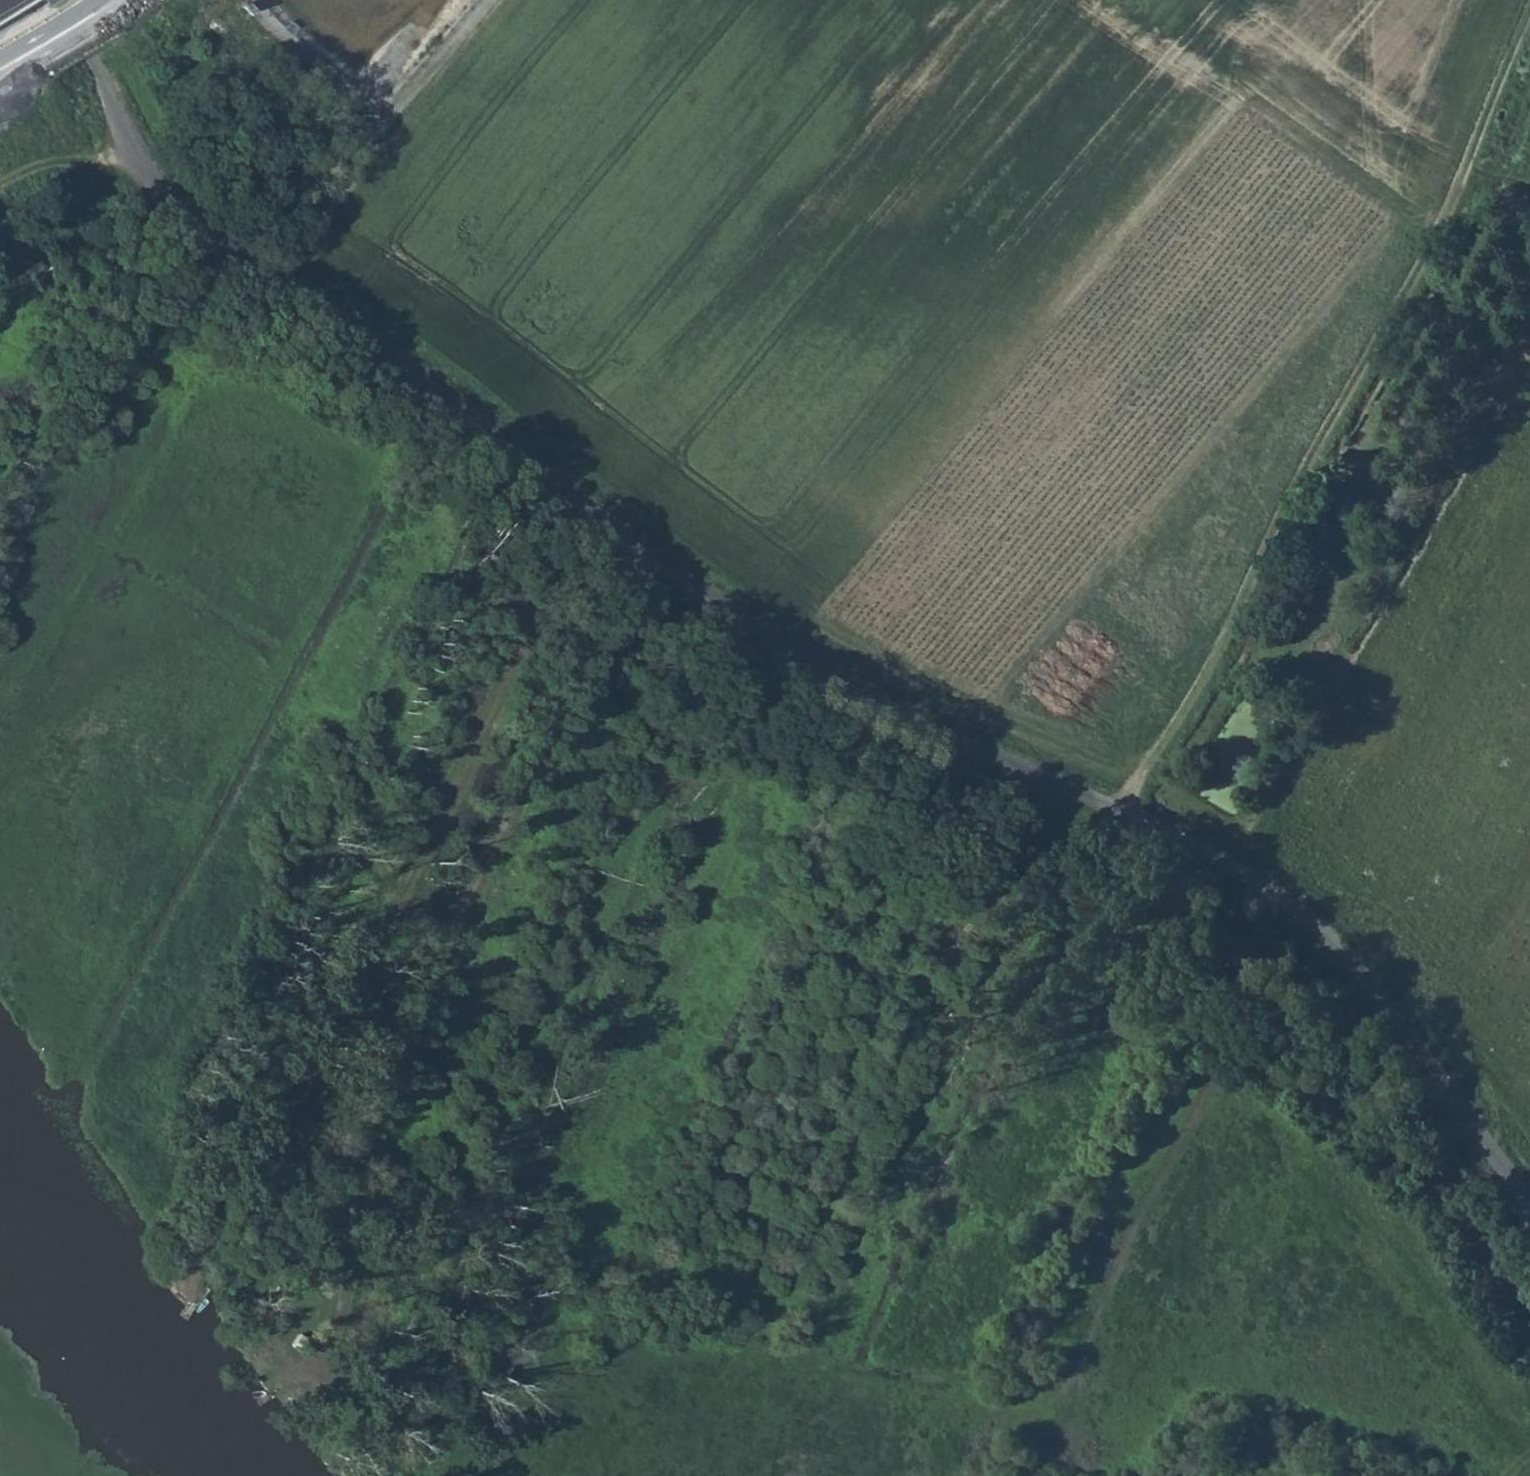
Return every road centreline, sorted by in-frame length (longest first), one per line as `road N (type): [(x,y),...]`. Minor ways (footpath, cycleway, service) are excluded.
road 1 (unclassified): [(1529,1203),(1392,1010),(1290,902),(1218,856),(832,676),(585,506),(407,367),(208,234),(135,152),(118,103),(60,0)]
road 2 (track): [(1529,10),(1446,215),(1285,513),(1247,604),(1119,810)]
road 3 (track): [(261,0),(256,11),(371,124),(269,277)]
road 4 (trunk): [(0,69),(110,0)]

